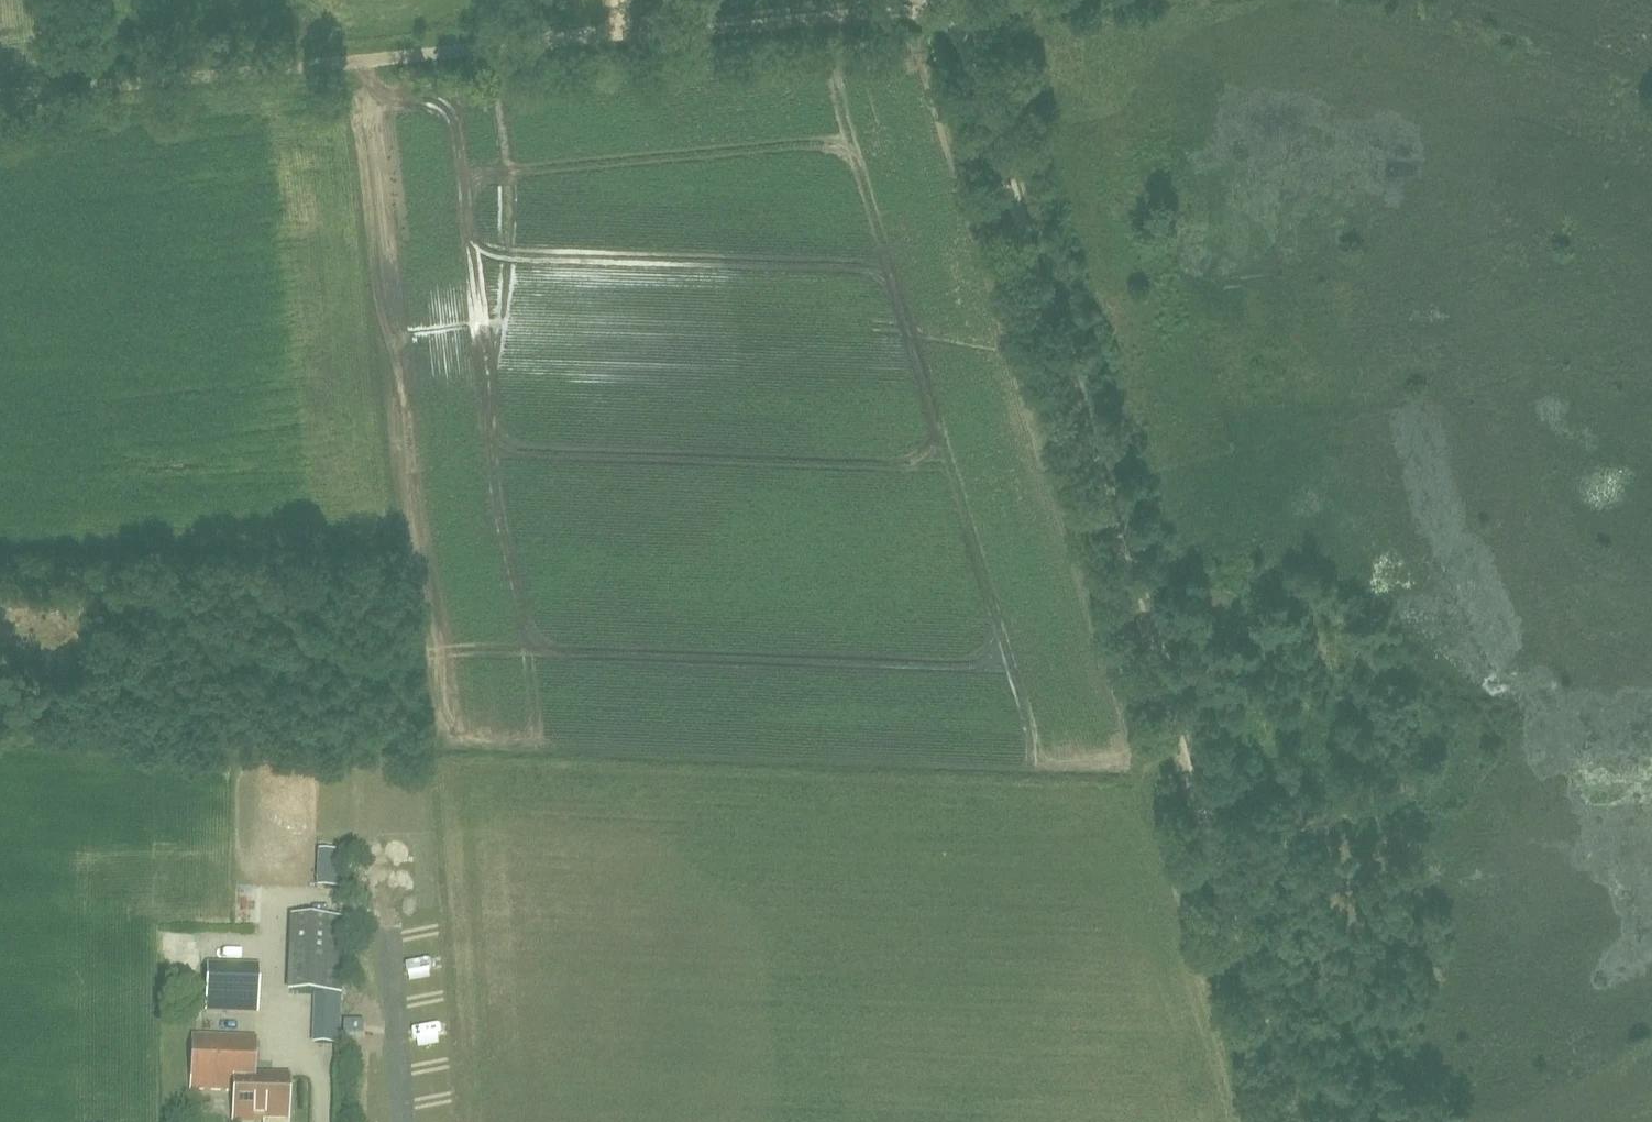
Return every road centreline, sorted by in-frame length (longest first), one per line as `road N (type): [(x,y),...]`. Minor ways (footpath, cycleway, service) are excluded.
road 1 (track): [(1295,1121),(963,42),(916,12),(619,40)]
road 2 (unclassified): [(0,97),(479,53)]
road 3 (track): [(619,40),(479,53)]

